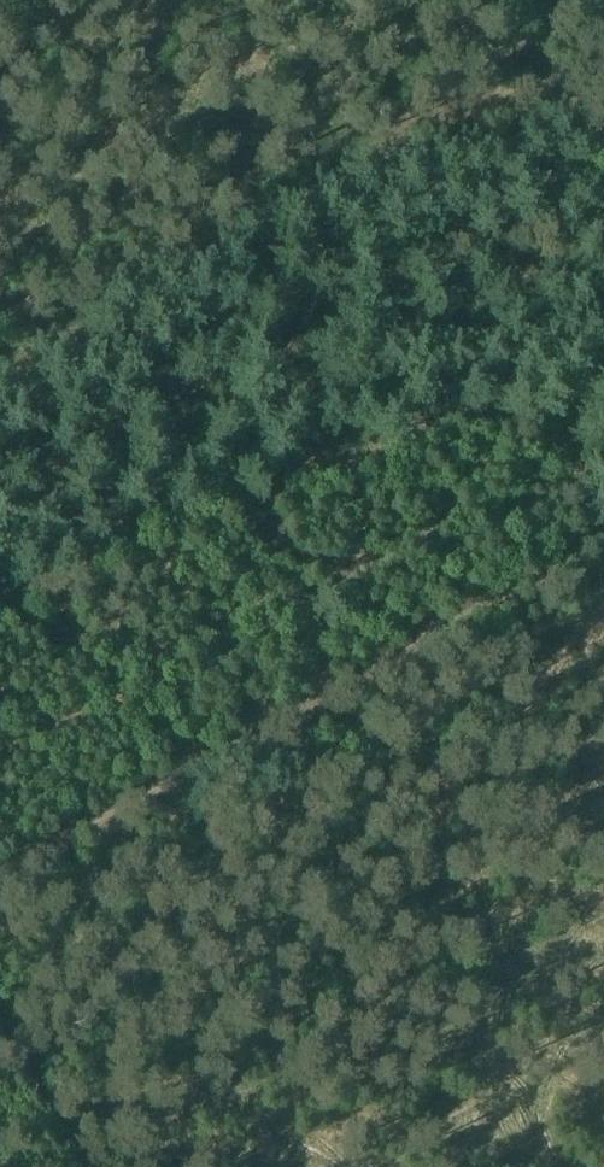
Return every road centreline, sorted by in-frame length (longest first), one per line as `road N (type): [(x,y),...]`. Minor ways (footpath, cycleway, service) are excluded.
road 1 (track): [(0,887),(603,550)]
road 2 (track): [(0,1030),(80,1166)]
road 3 (track): [(542,98),(603,209)]

